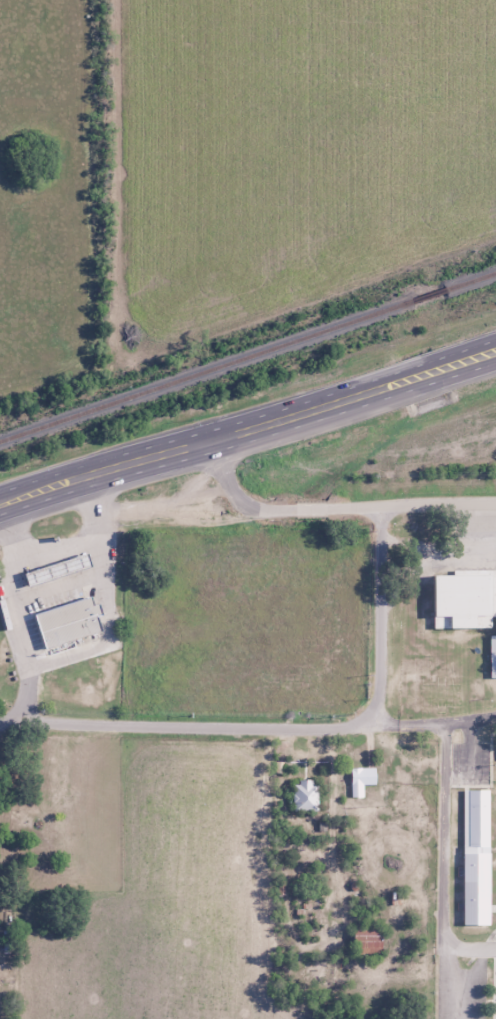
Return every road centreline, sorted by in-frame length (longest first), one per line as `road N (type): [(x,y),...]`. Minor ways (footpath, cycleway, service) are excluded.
road 1 (residential): [(350,726),(0,724)]
road 2 (residential): [(495,502),(252,507),(236,490),(218,440)]
road 3 (residential): [(350,726),(381,699),(384,507)]
road 4 (trunk): [(0,504),(218,440)]
road 5 (trunk): [(495,339),(390,374),(352,401)]
road 6 (trunk): [(352,401),(495,371)]
road 7 (trunk): [(218,440),(352,401)]

